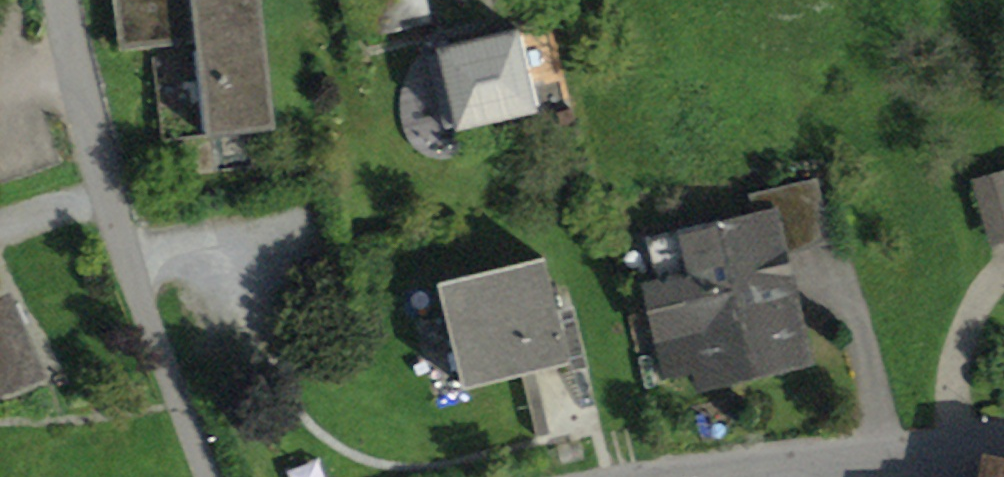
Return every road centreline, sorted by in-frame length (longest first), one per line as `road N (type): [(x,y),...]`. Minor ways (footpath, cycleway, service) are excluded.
road 1 (residential): [(61,0),(117,224),(210,476)]
road 2 (residential): [(1003,432),(717,476)]

